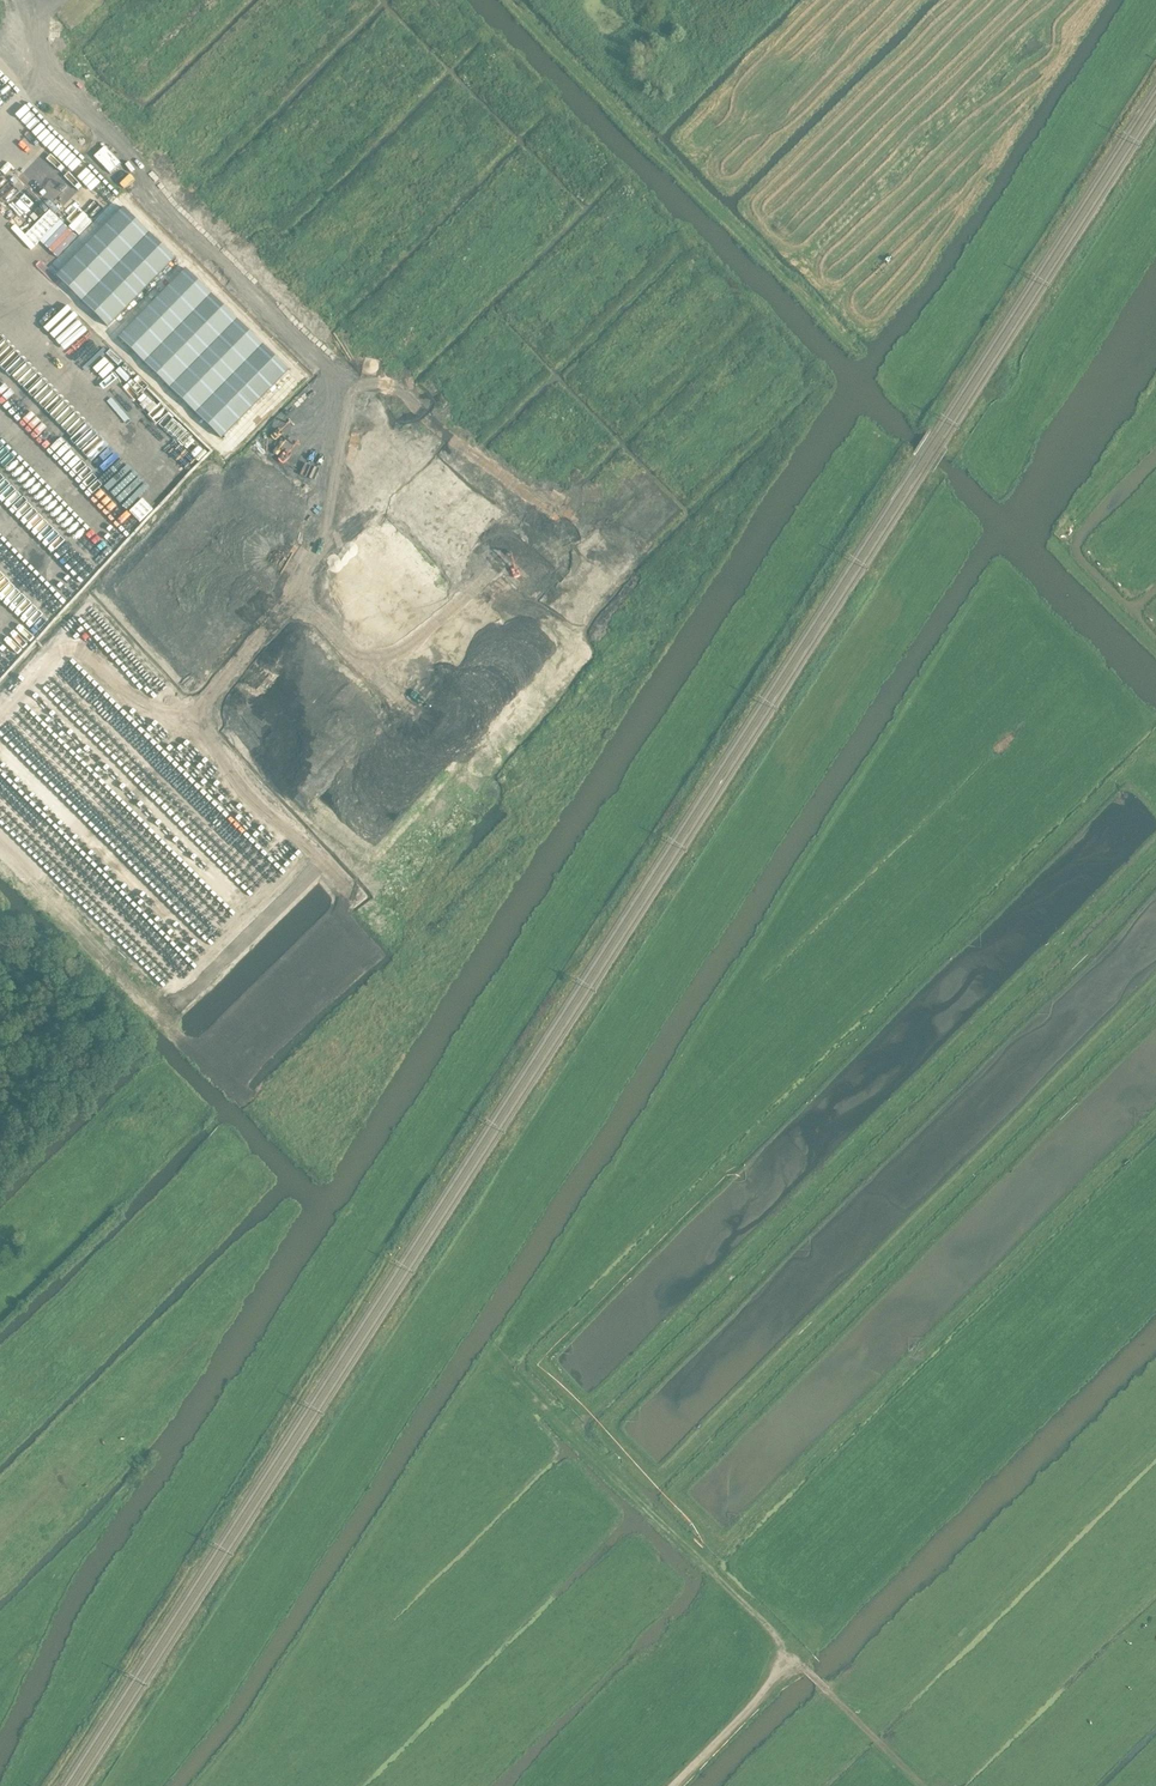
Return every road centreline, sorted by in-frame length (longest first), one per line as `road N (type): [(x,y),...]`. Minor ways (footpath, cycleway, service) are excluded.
road 1 (track): [(792,1654),(513,1378)]
road 2 (track): [(923,1785),(792,1654),(672,1785)]

